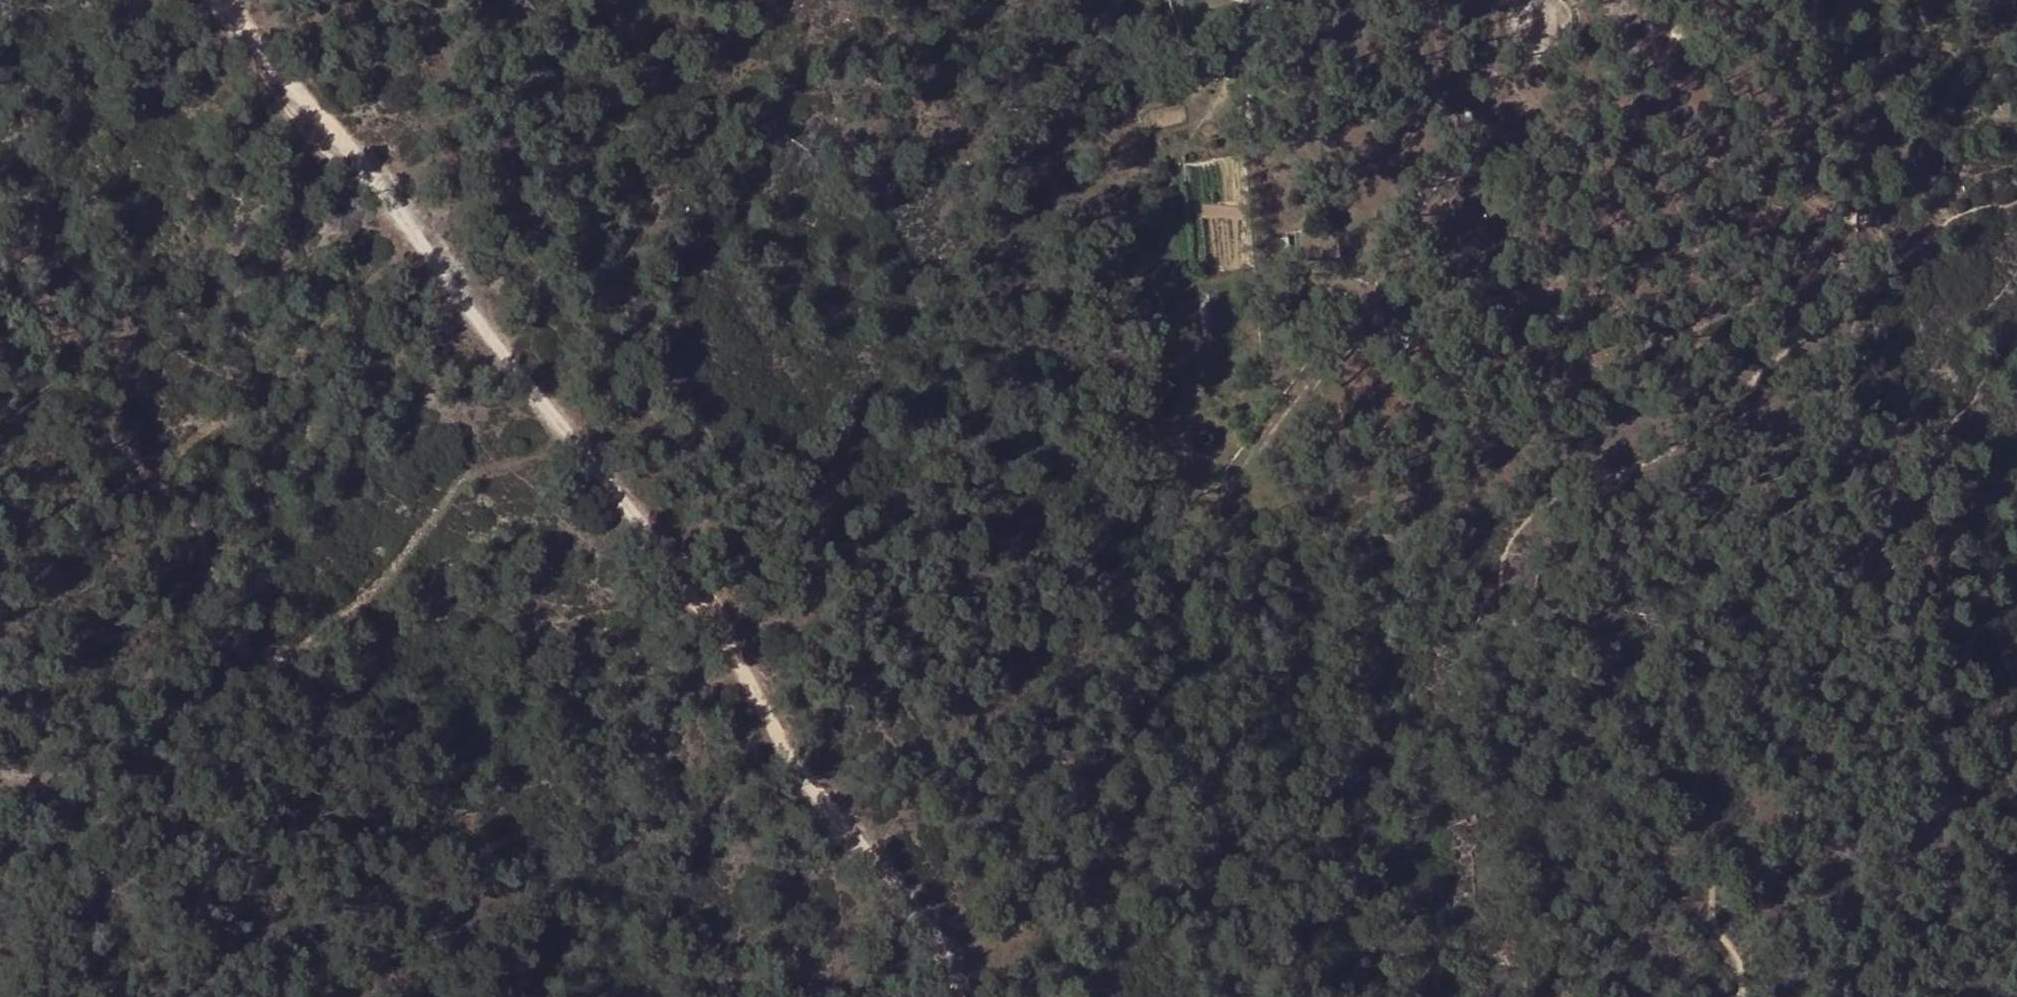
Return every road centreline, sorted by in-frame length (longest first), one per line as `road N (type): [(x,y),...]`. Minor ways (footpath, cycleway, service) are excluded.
road 1 (track): [(941,996),(889,887),(490,344),(209,0)]
road 2 (track): [(1861,996),(1857,970),(1898,886)]

